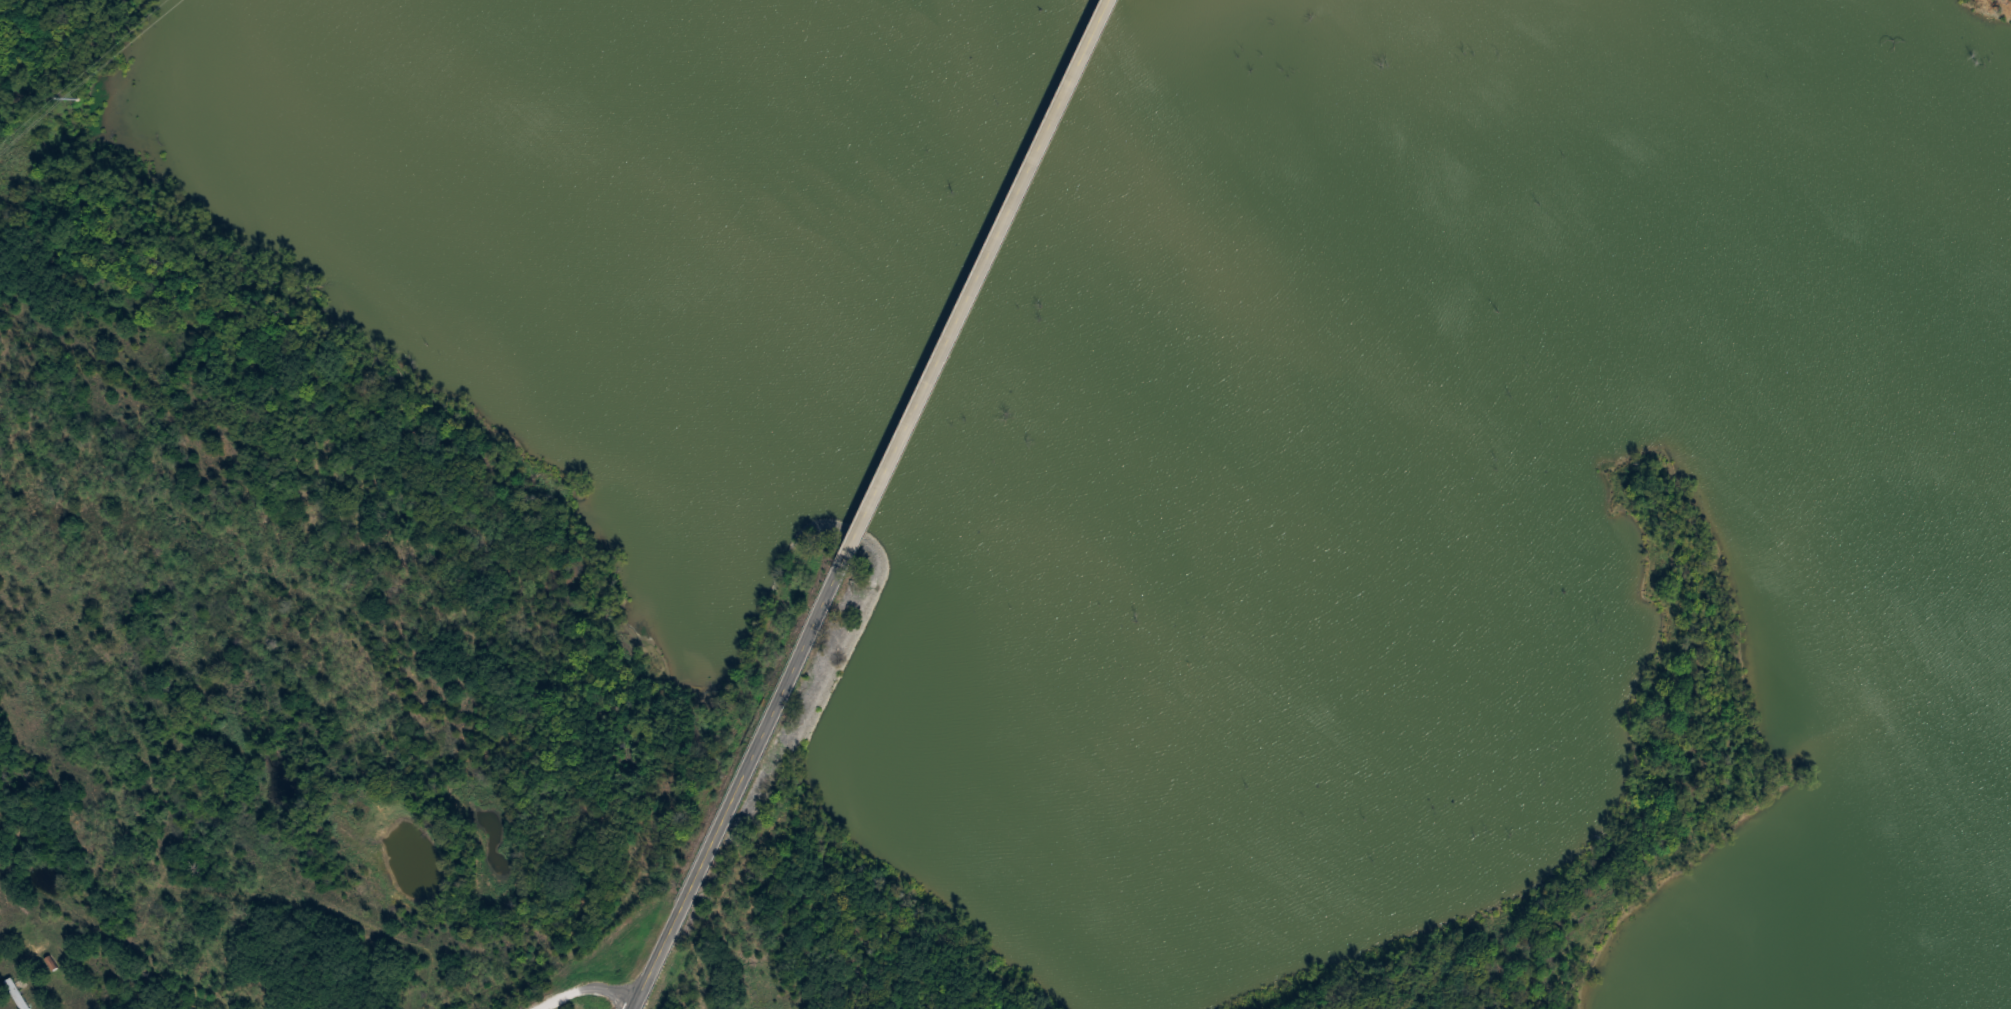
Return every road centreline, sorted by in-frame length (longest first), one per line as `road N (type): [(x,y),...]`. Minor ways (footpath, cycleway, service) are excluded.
road 1 (tertiary): [(858,532),(1110,0)]
road 2 (tertiary): [(639,1008),(858,532)]

